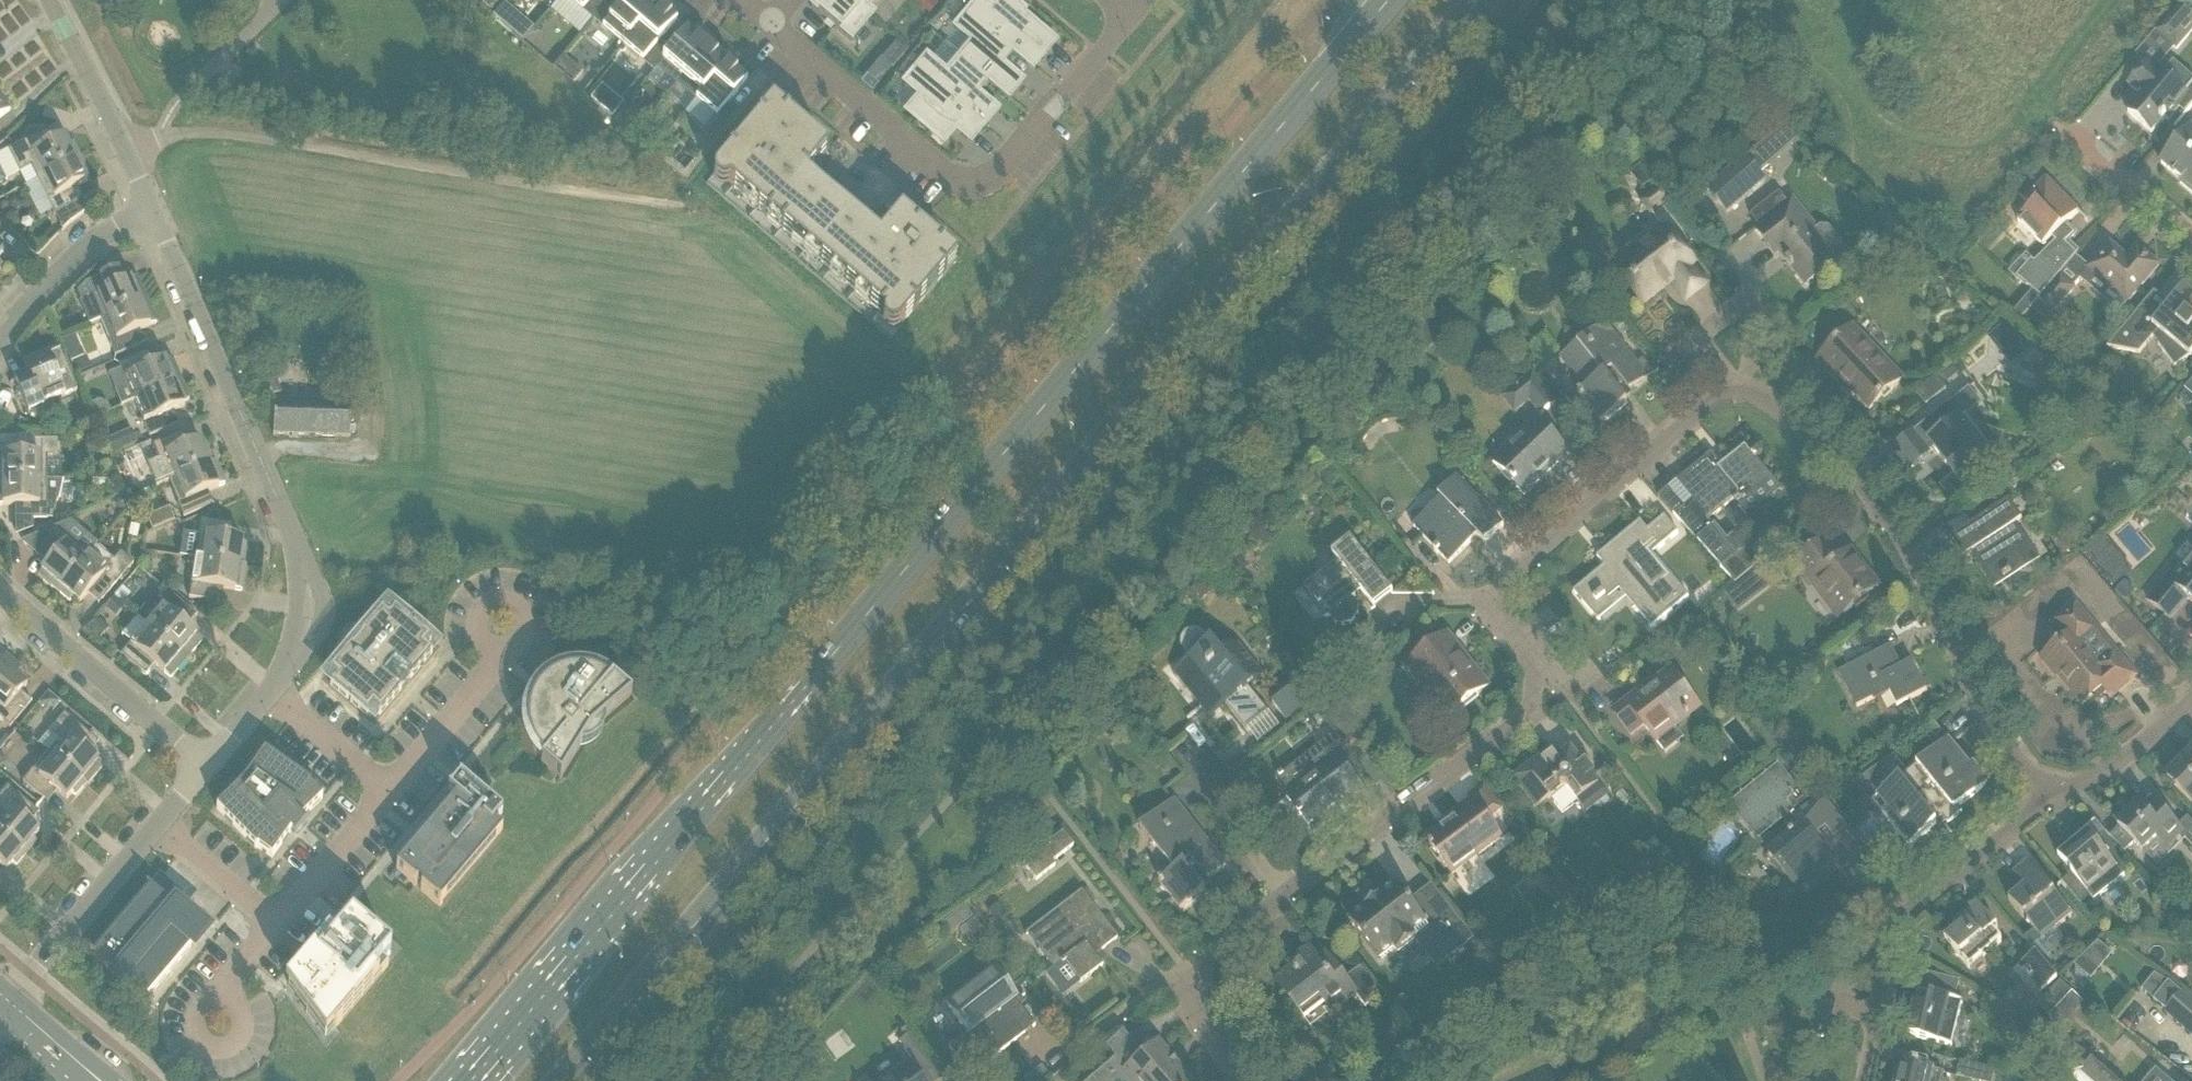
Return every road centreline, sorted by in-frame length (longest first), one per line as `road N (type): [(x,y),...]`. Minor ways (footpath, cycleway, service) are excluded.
road 1 (secondary): [(1390,0),(473,1080)]
road 2 (secondary): [(565,1080),(1481,0)]
road 3 (unclassified): [(1287,894),(1531,712),(1540,666),(1503,617),(1499,592),(1512,570),(1712,398),(1734,393)]
road 4 (unclassified): [(697,206),(226,136),(184,135),(127,153)]
road 5 (unclassified): [(2049,795),(1994,723),(1877,500),(1834,452),(1761,397),(1734,393)]
road 6 (residential): [(150,210),(301,547),(307,610),(292,649),(265,678)]
road 7 (residential): [(1131,15),(1006,170),(980,188),(945,180),(762,25)]
road 8 (unclassified): [(1862,1080),(1891,923),(2049,795)]
road 9 (residential): [(1928,79),(2004,143),(2069,66),(1994,2)]
road 10 (unclassified): [(198,761),(0,587)]
road 11 (unclassified): [(1240,1080),(1241,1063),(1195,1001),(1196,978),(1218,949),(1287,894)]
road 12 (residential): [(3,1004),(153,827)]
road 13 (unclassified): [(1734,393),(1694,340),(1745,298),(1761,318),(1750,378)]
road 14 (residential): [(386,785),(490,659),(493,610)]
road 15 (unclassified): [(0,338),(49,277),(150,210)]
road 16 (residential): [(274,922),(386,785)]
road 17 (unclassified): [(2049,795),(2130,756),(2191,696)]
road 18 (residential): [(52,0),(127,153)]
road 19 (unclassified): [(386,785),(265,678)]
road 20 (unclassified): [(2191,236),(2069,134)]
road 21 (unclassified): [(274,922),(153,827)]
road 22 (unclassified): [(1287,894),(1210,797)]
road 23 (residential): [(1834,0),(1928,79)]
road 24 (unclassified): [(98,1080),(3,1004)]

